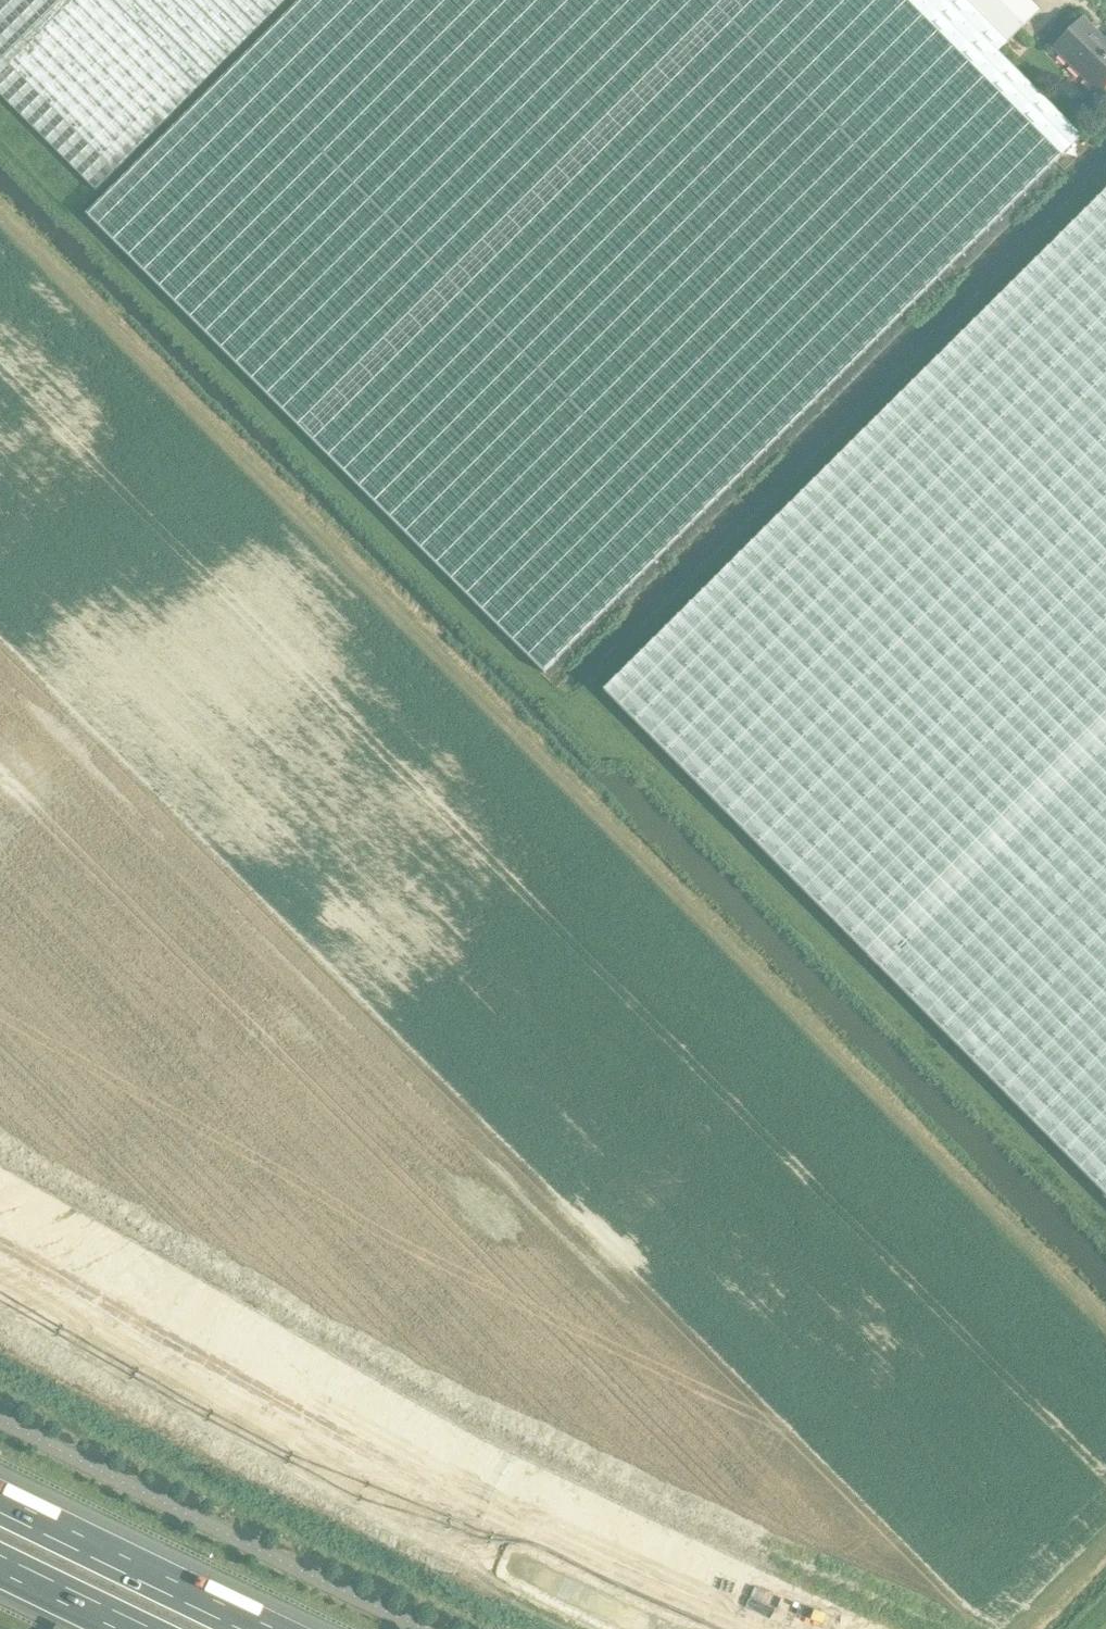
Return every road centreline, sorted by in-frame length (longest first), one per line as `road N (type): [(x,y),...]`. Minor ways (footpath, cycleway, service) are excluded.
road 1 (motorway): [(274,1628),(0,1496)]
road 2 (motorway): [(0,1572),(116,1628)]

